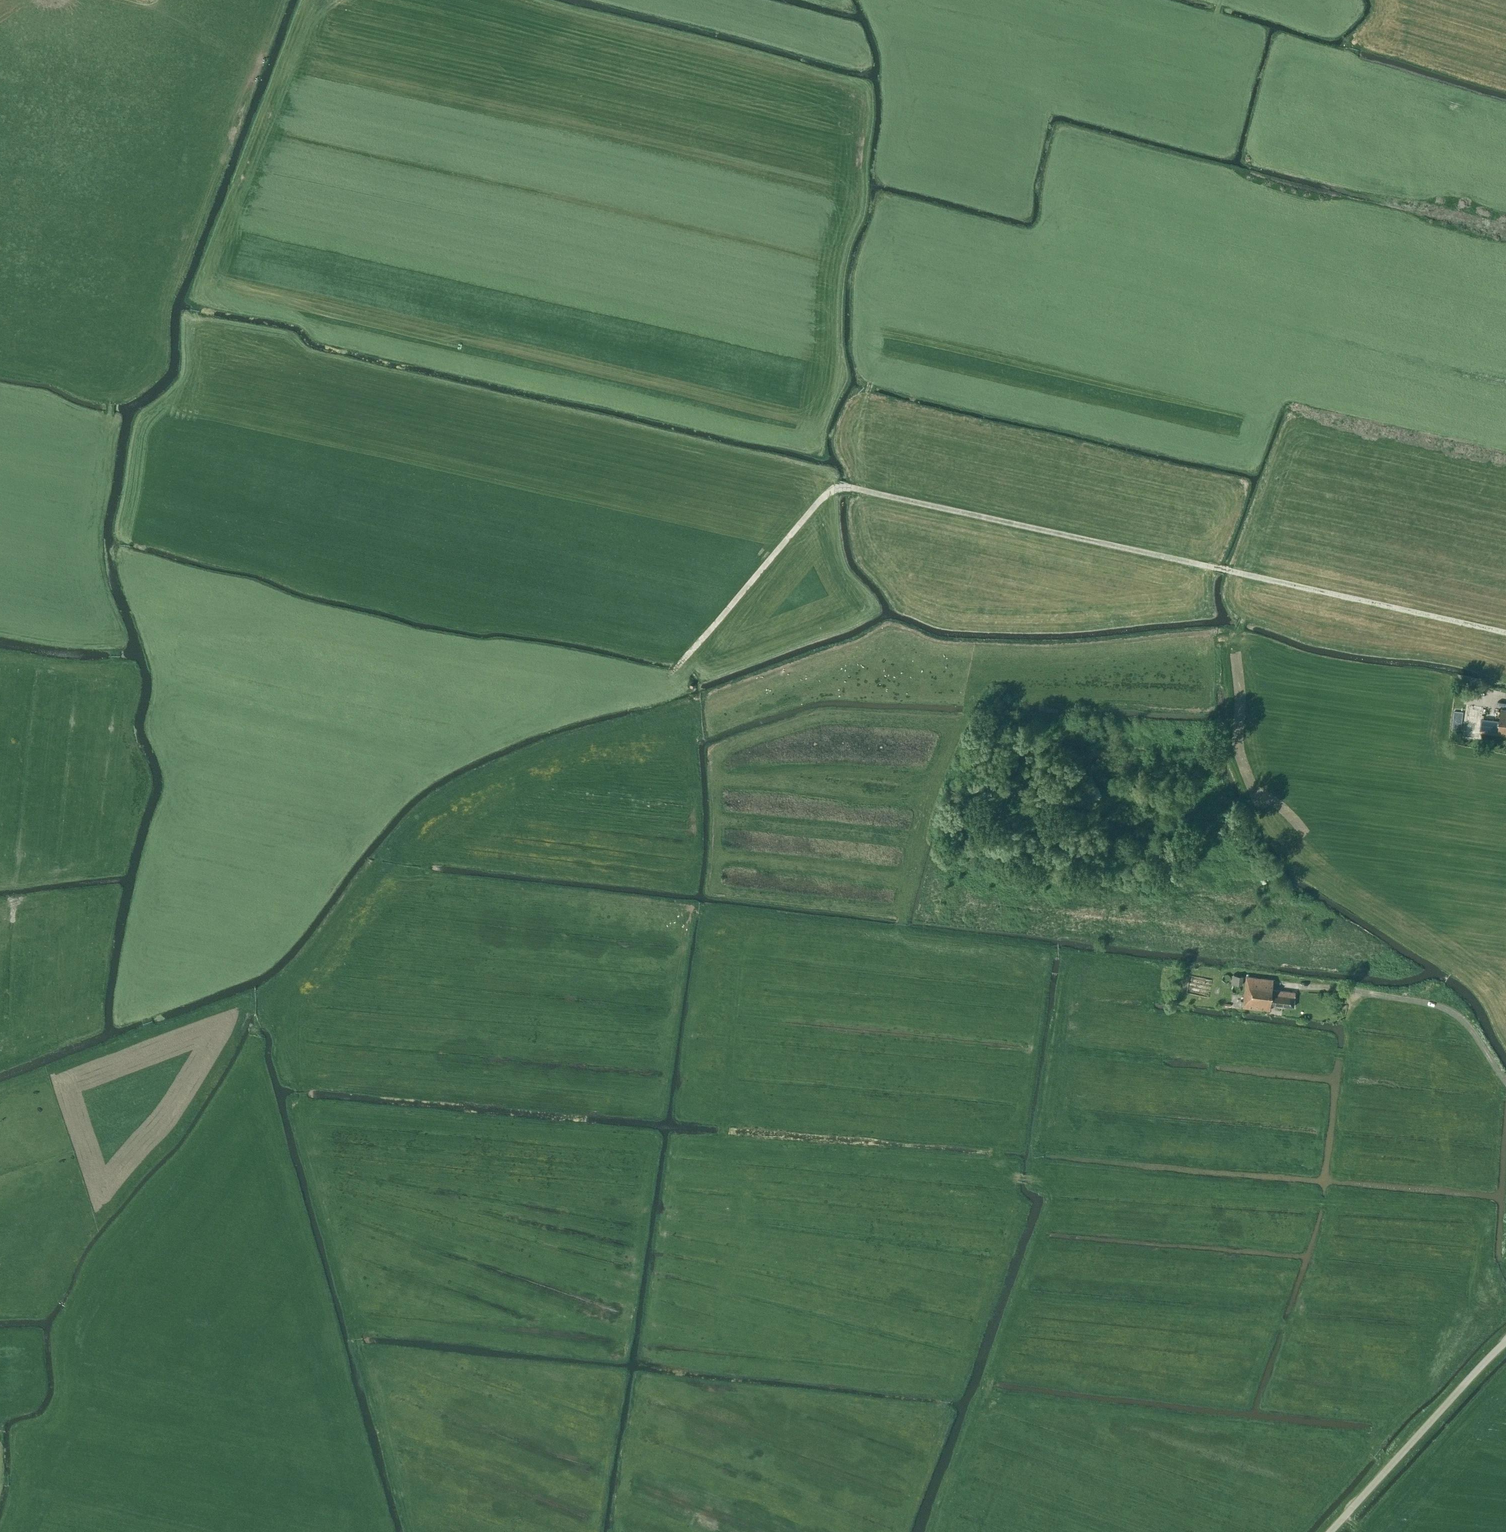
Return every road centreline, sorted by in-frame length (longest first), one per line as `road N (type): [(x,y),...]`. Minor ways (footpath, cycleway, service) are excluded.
road 1 (tertiary): [(1330,1531),(1505,1342)]
road 2 (track): [(1505,1082),(1470,1028),(1444,1007),(1315,986)]

